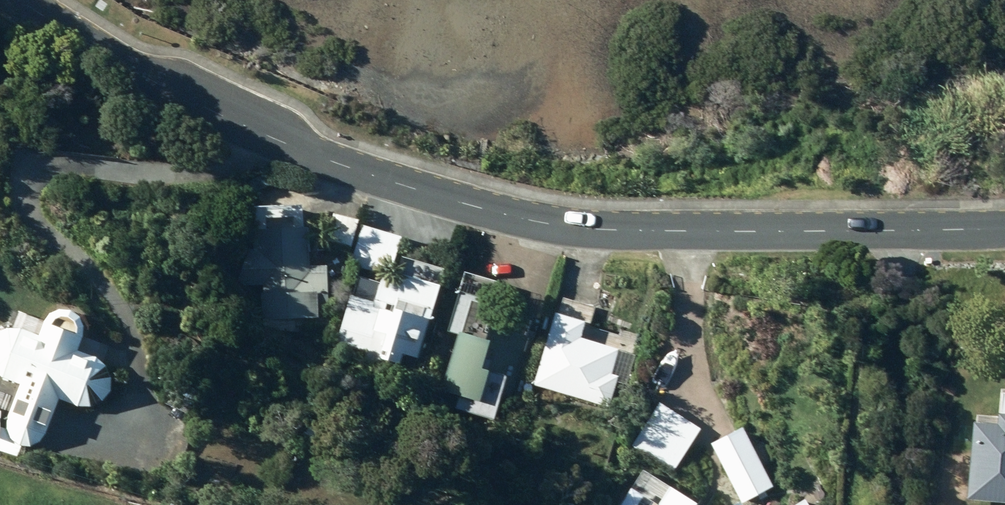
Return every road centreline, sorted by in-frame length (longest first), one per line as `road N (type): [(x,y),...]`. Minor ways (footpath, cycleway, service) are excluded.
road 1 (secondary): [(18,0),(258,134),(480,208),(674,232),(1004,229)]

